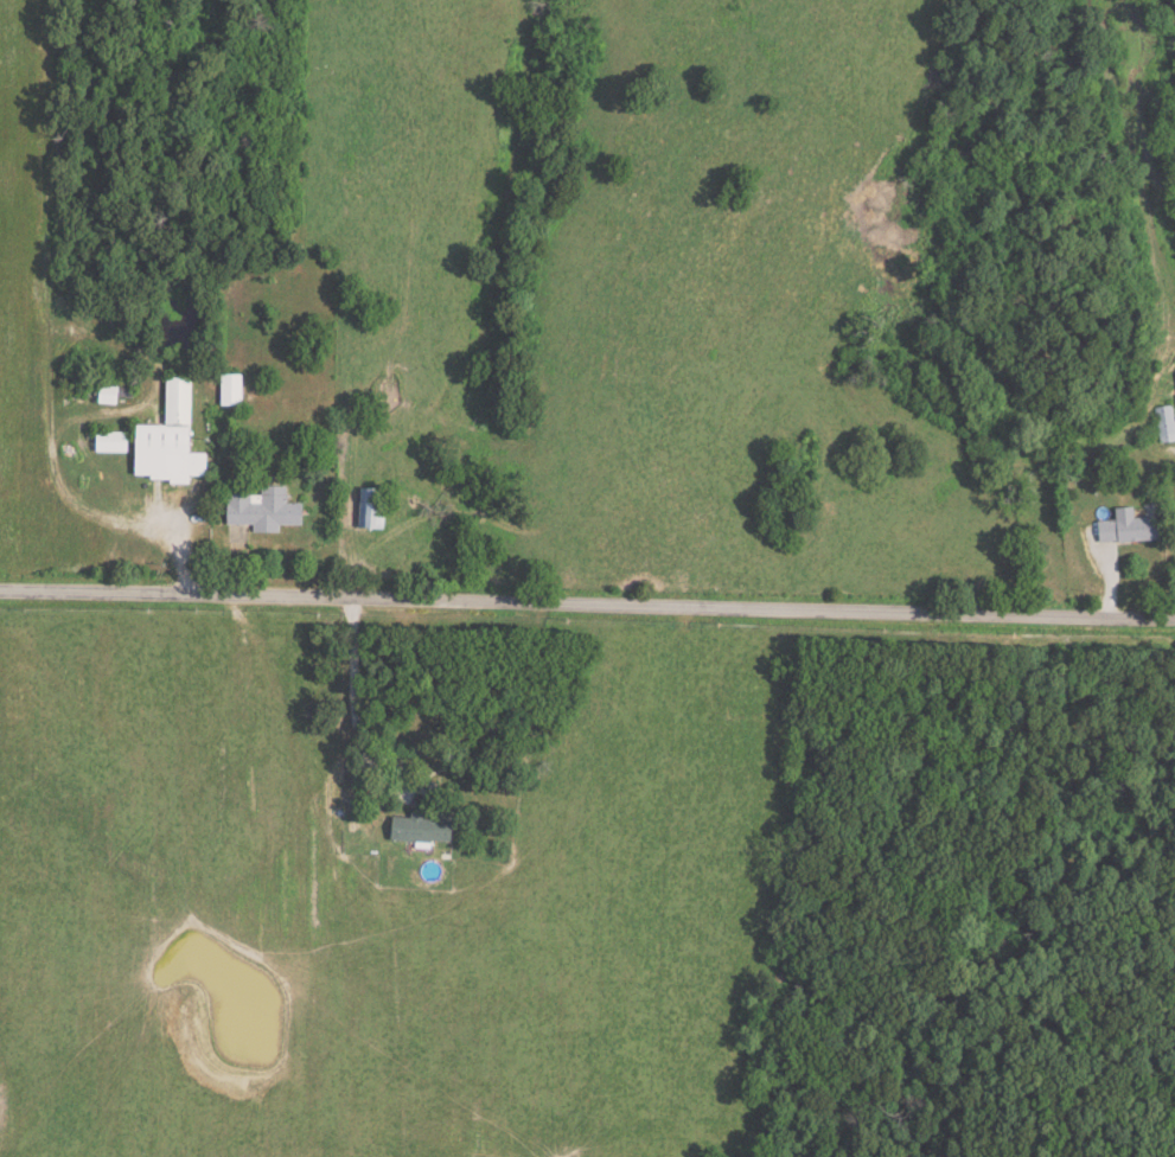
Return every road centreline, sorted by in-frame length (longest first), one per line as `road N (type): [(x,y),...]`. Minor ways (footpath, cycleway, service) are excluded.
road 1 (residential): [(1174,614),(0,589)]

